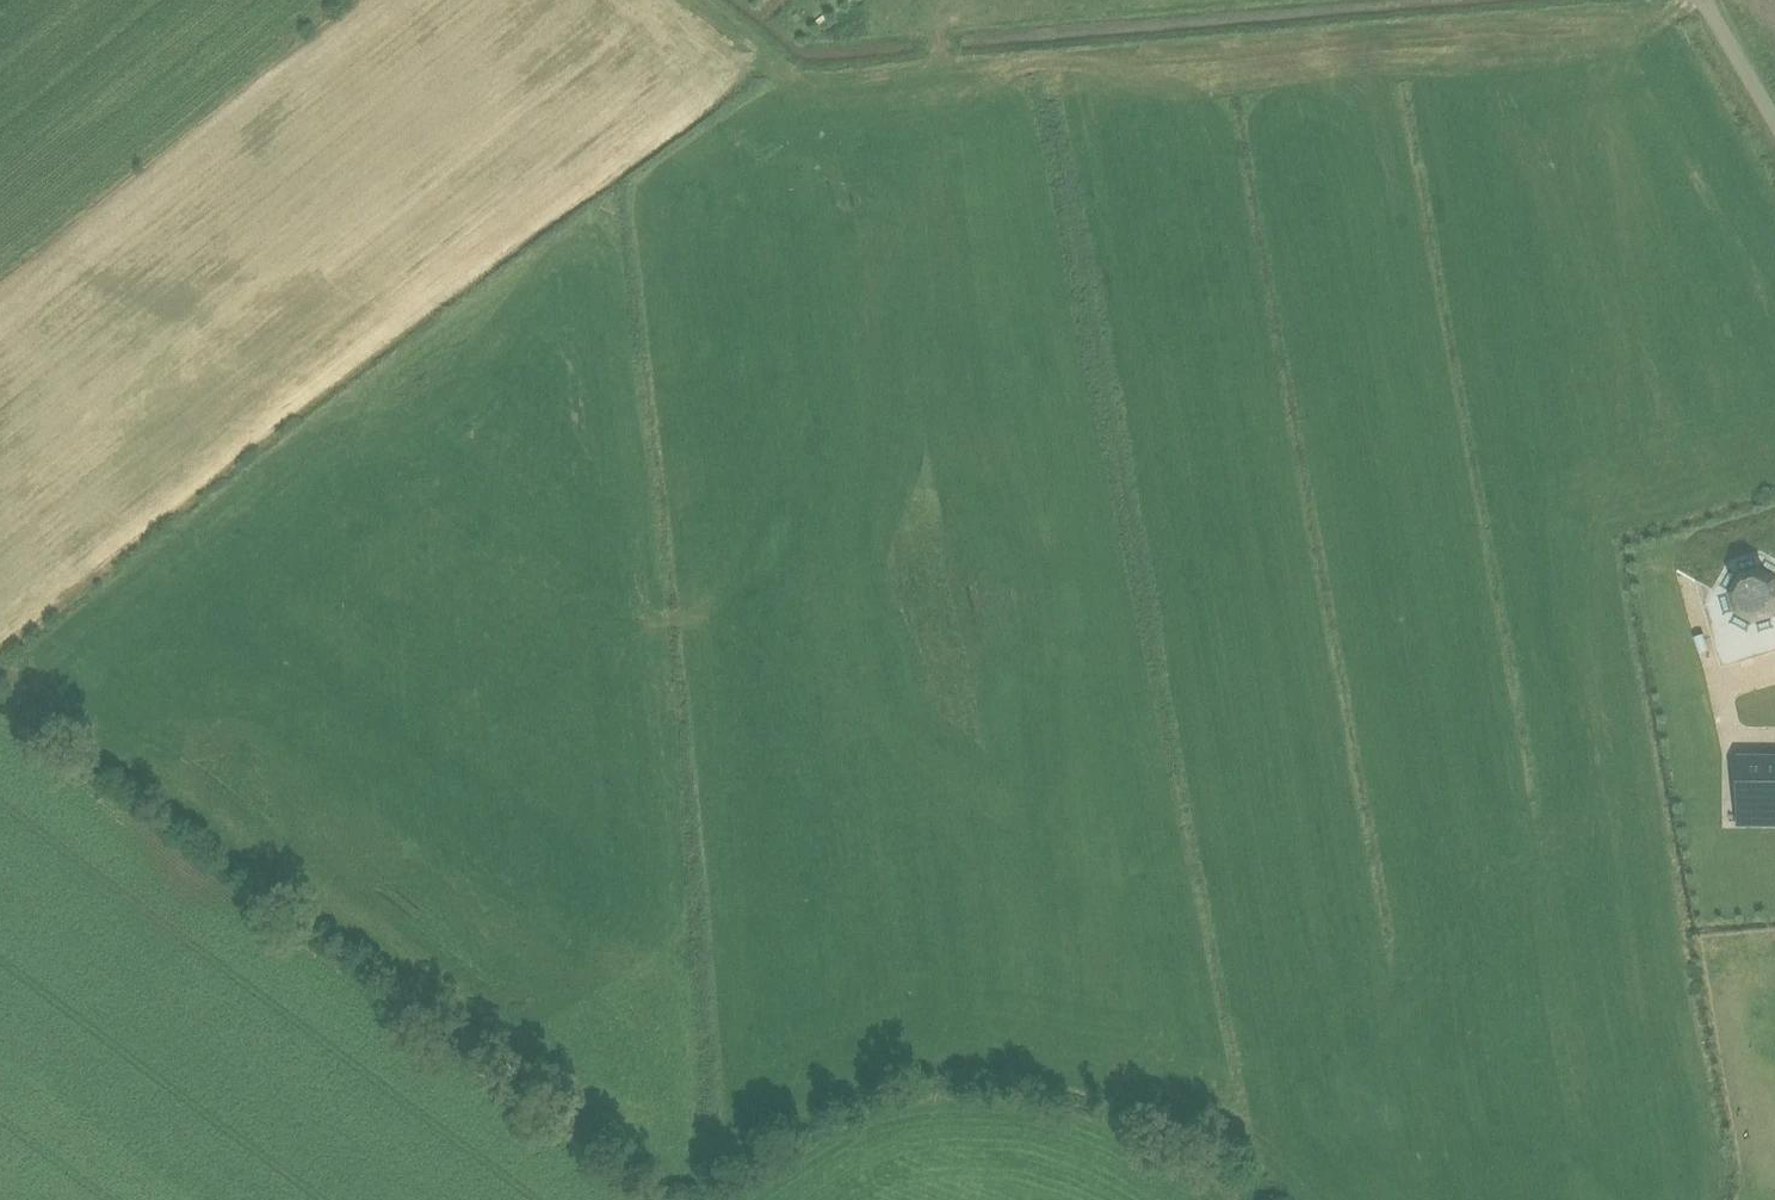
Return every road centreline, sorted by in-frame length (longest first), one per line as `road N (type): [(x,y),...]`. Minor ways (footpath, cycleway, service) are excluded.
road 1 (unclassified): [(1774,121),(1704,0)]

